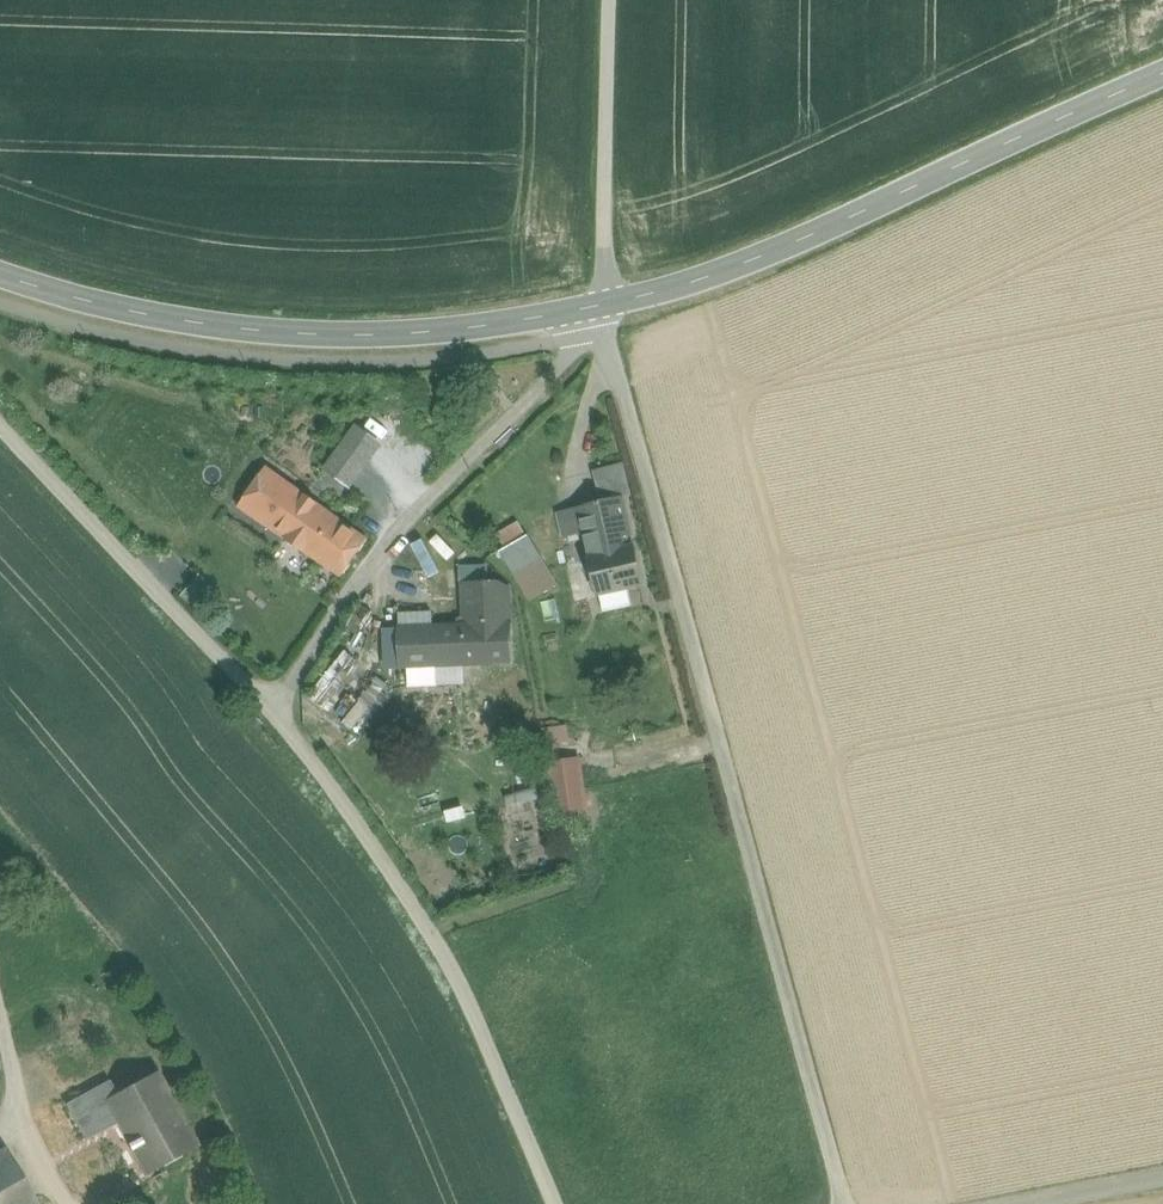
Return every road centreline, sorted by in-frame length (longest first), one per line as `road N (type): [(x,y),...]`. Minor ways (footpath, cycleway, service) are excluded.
road 1 (track): [(845,1203),(605,331)]
road 2 (tertiary): [(599,309),(695,282),(800,239),(1162,74)]
road 3 (tertiary): [(0,274),(202,323),(315,335),(479,328),(599,309)]
road 4 (unclassified): [(277,712),(435,930),(557,1203)]
road 5 (residential): [(277,712),(347,594),(574,355),(599,309)]
road 6 (unclassified): [(0,427),(277,712)]
road 7 (track): [(605,331),(599,309),(609,271),(614,0)]
road 8 (unclassified): [(1162,1176),(1015,1203)]

